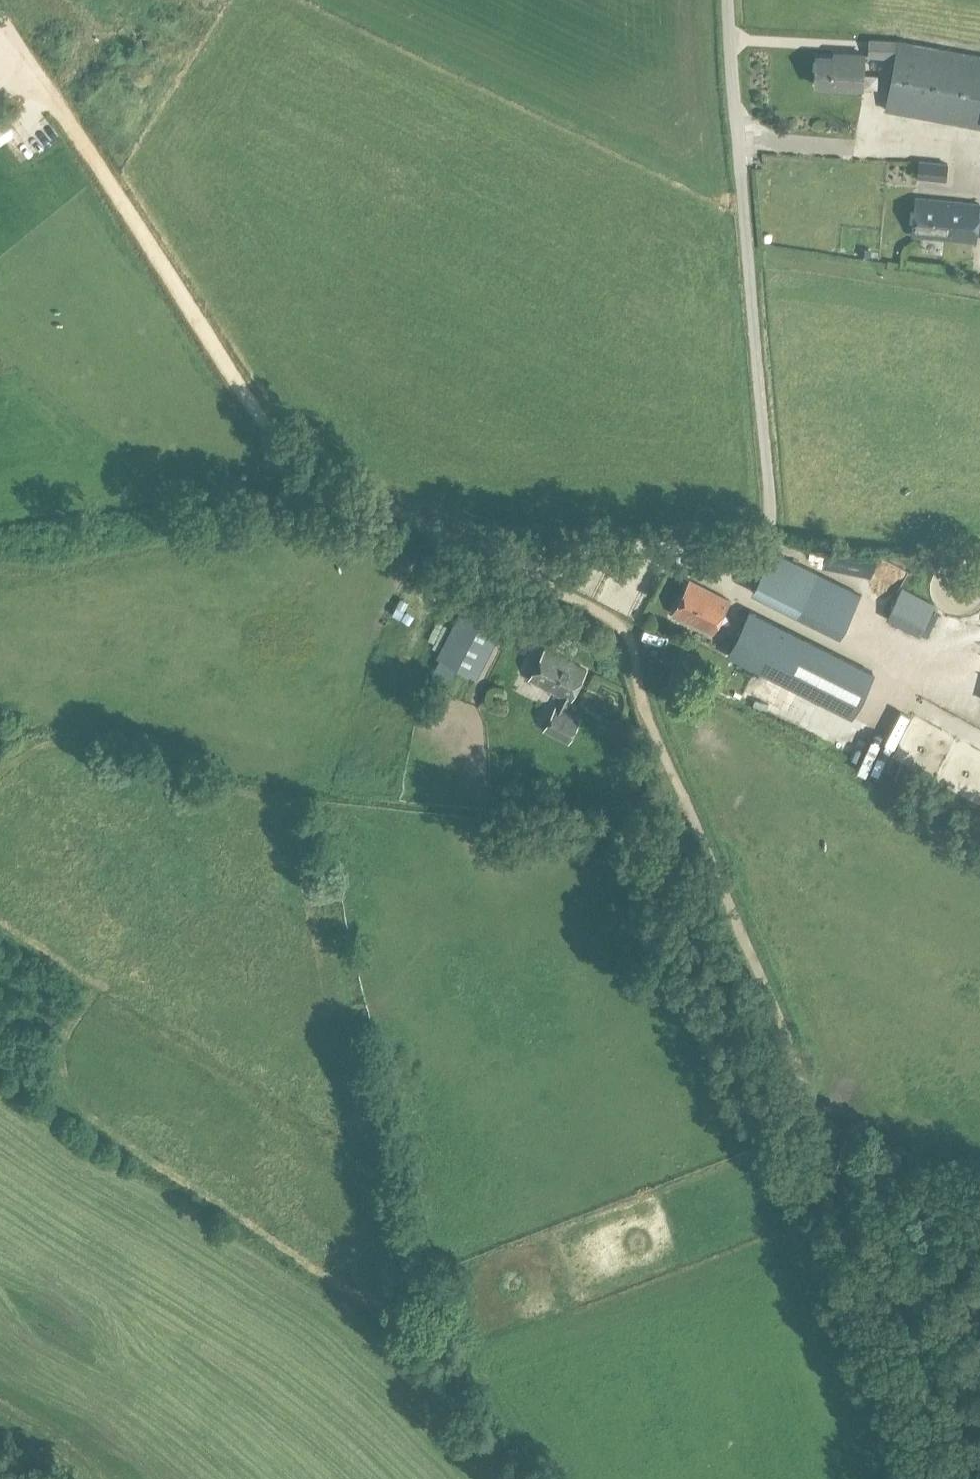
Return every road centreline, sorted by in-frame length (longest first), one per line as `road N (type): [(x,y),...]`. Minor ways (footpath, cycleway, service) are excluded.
road 1 (track): [(0,6),(272,432),(343,480),(534,574),(624,631),(887,1304),(923,1410),(931,1478)]
road 2 (residential): [(730,0),(774,540),(568,553),(534,574)]

